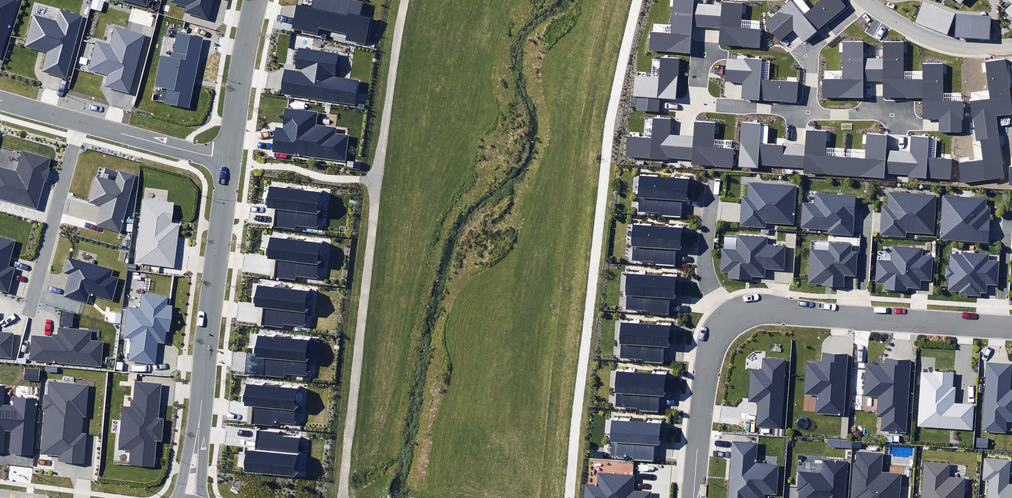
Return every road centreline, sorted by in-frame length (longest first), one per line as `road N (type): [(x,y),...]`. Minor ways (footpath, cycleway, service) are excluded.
road 1 (residential): [(693,497),(708,364),(730,321),(781,312),(1011,327)]
road 2 (residential): [(198,427),(229,160)]
road 3 (residential): [(229,160),(0,100)]
road 4 (residential): [(229,160),(256,0)]

